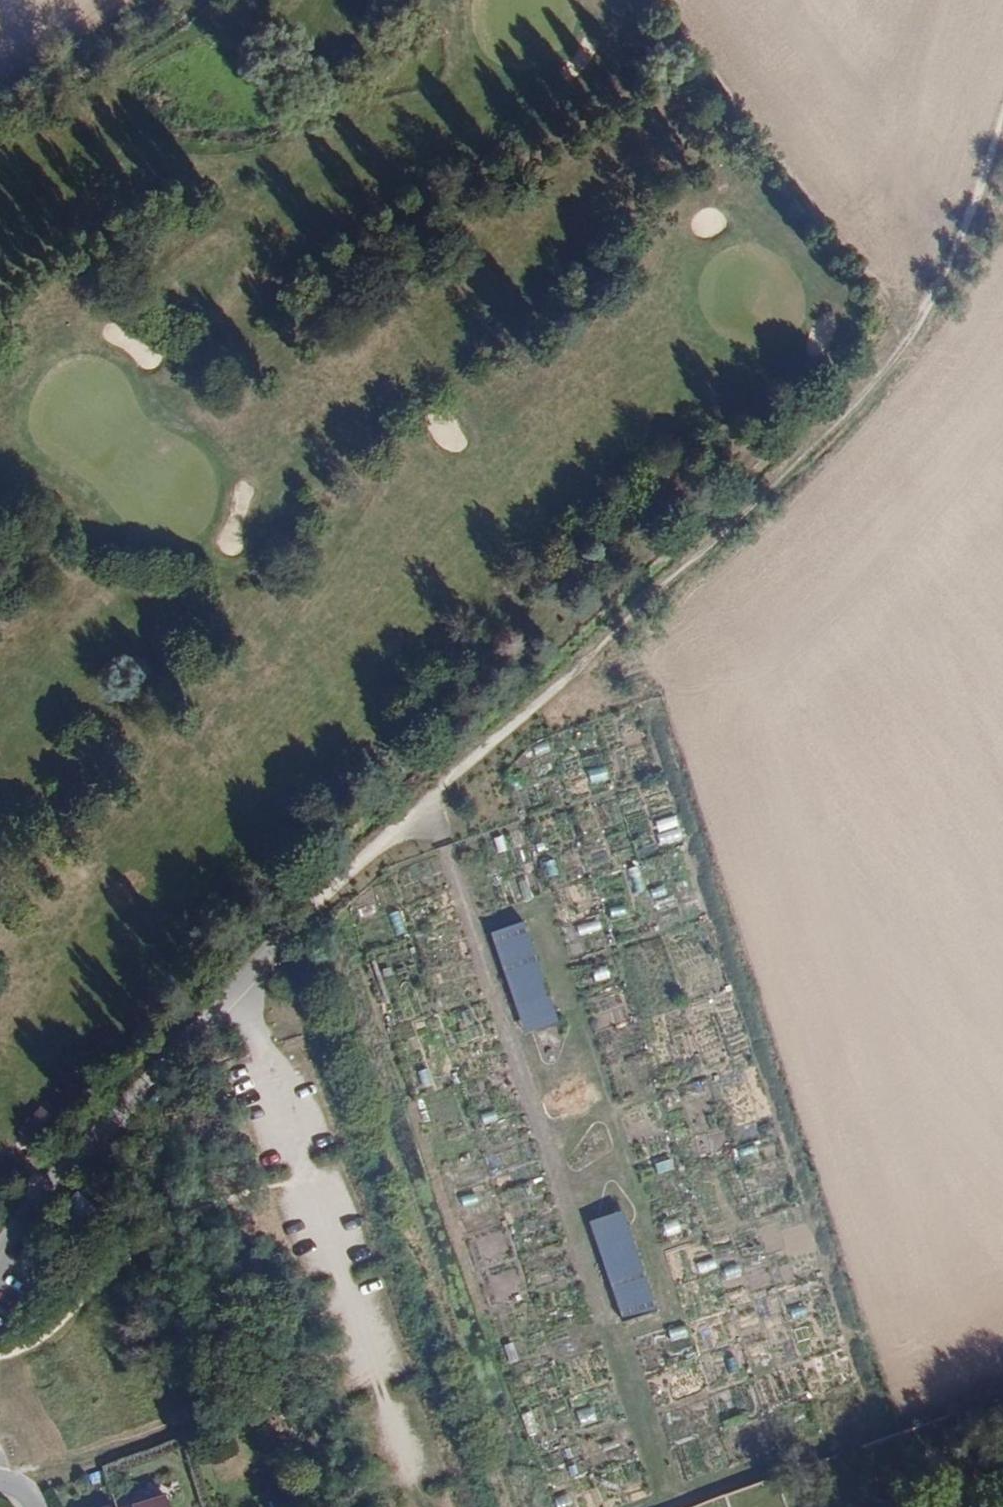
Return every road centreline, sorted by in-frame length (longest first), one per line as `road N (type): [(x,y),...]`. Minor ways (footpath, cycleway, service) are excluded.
road 1 (residential): [(0,1270),(159,1063),(306,912),(586,657)]
road 2 (track): [(645,1506),(666,1499),(444,846),(416,811)]
road 3 (track): [(586,657),(885,367),(968,220),(1002,112)]
road 4 (track): [(0,99),(117,54),(188,0)]

